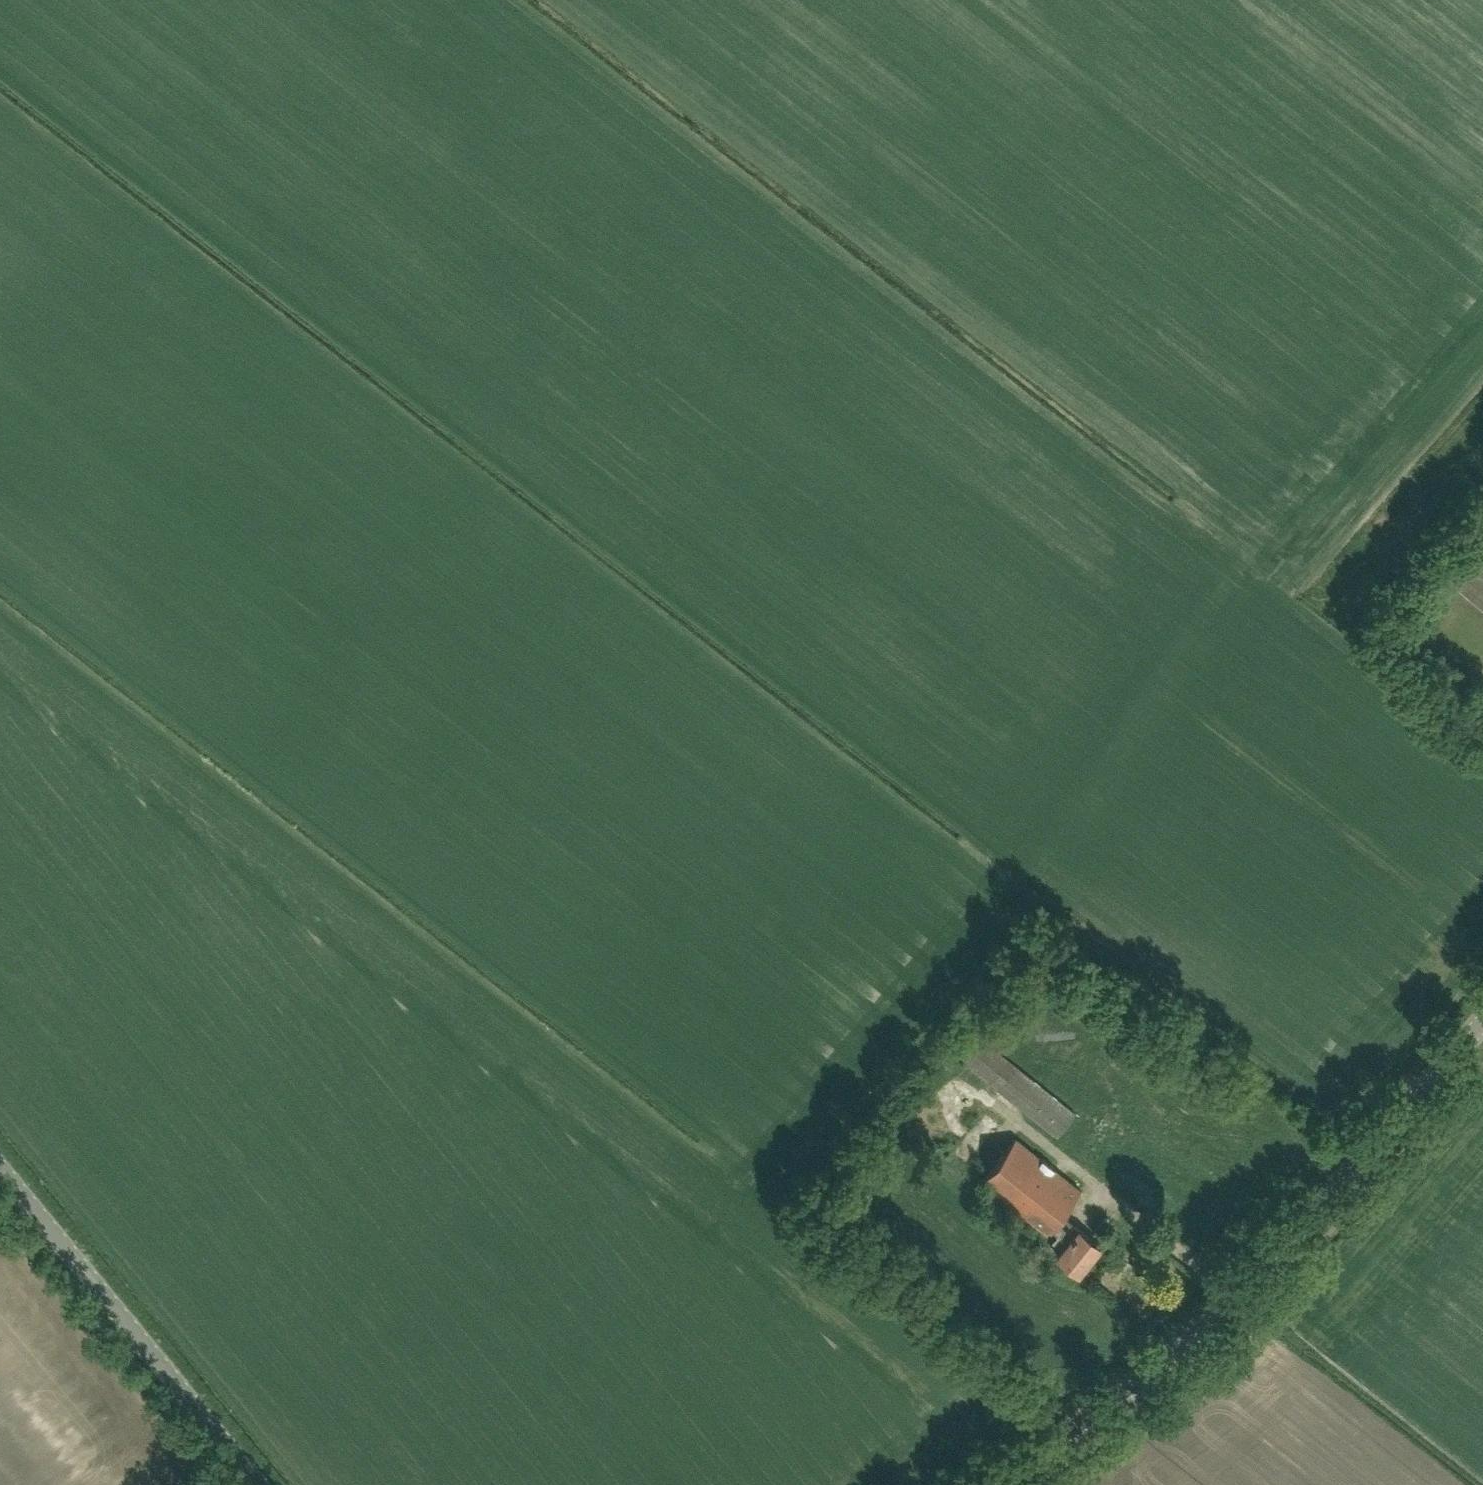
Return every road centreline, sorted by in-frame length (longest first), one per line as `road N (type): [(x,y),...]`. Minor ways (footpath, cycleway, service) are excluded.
road 1 (tertiary): [(989,1484),(1173,1339),(1482,1010)]
road 2 (unclassified): [(254,1484),(0,1173)]

